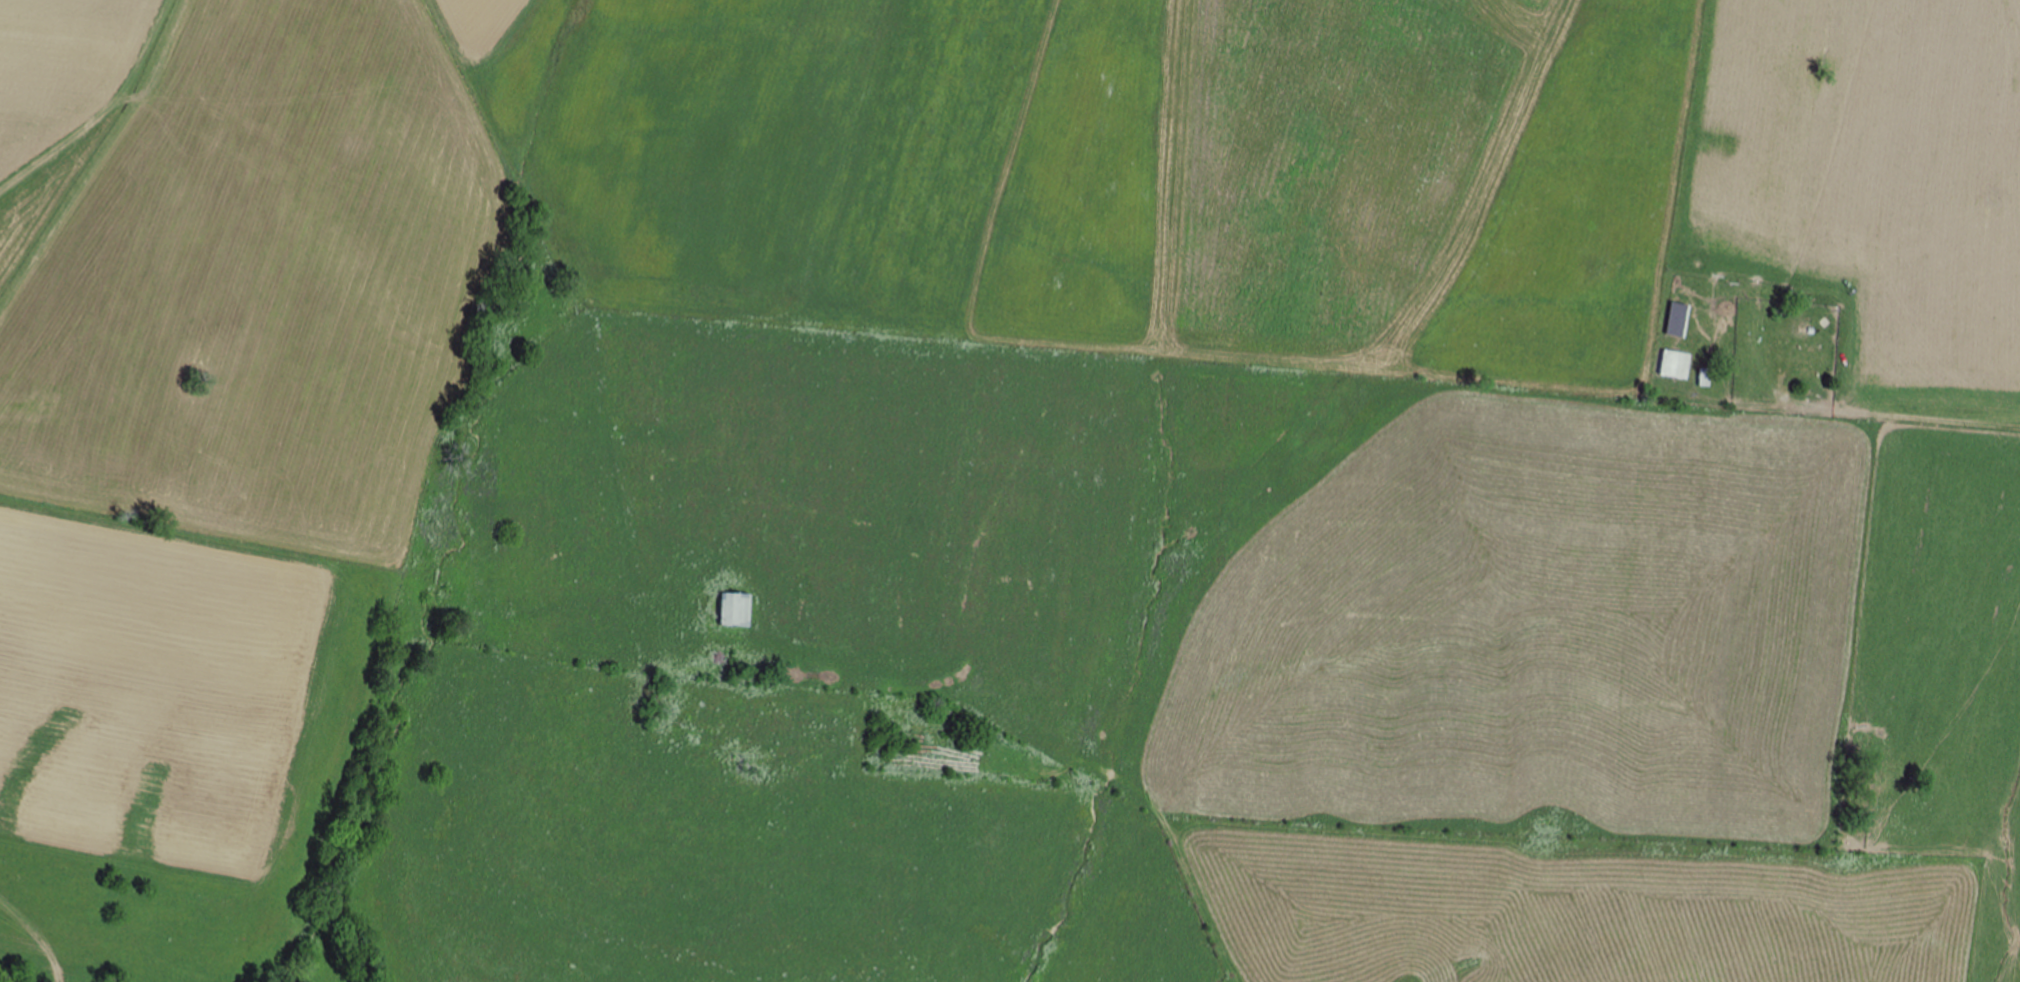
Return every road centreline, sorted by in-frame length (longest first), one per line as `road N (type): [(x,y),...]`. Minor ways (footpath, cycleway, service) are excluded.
road 1 (residential): [(2019,434),(1812,403)]

